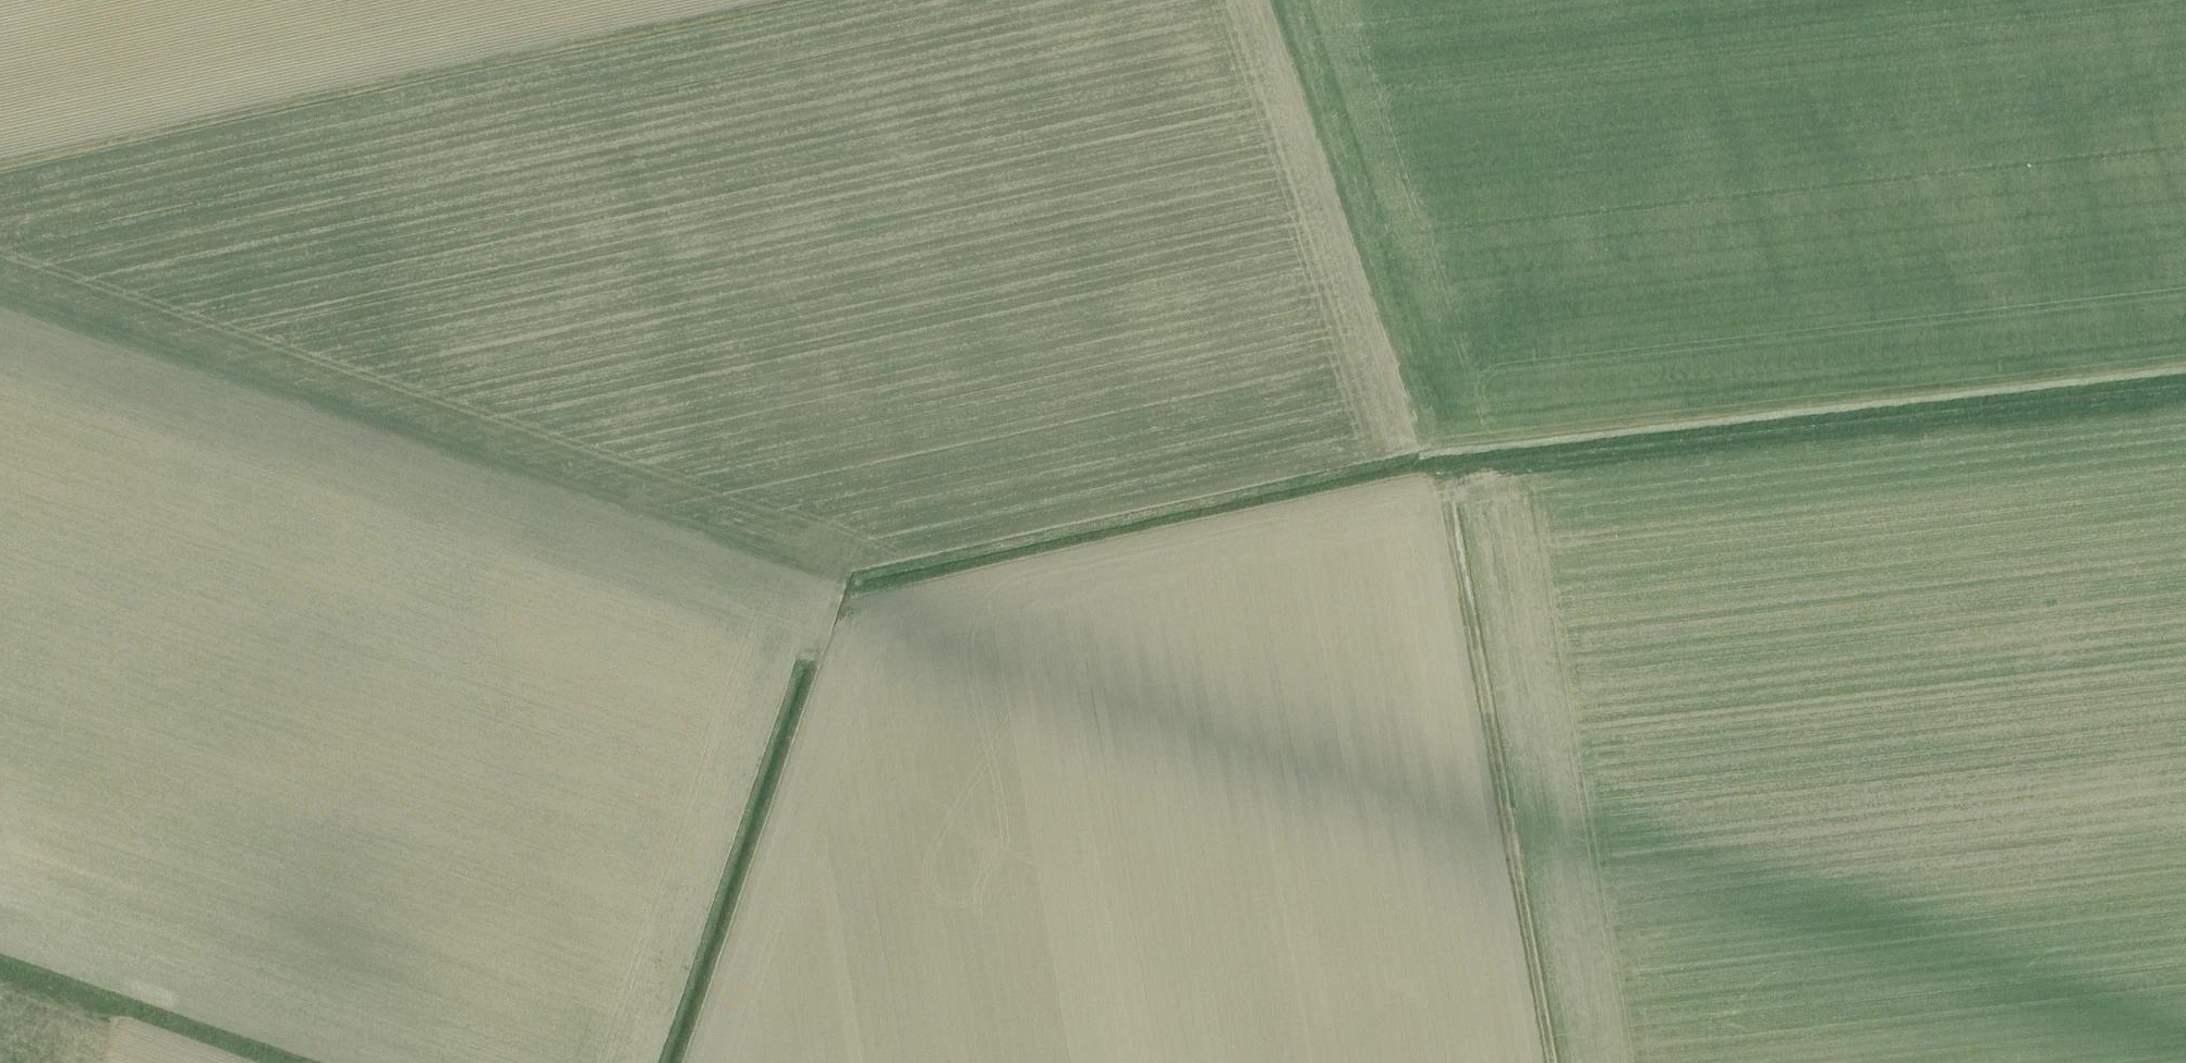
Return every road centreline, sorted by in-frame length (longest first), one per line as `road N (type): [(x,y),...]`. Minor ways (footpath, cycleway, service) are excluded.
road 1 (track): [(783,0),(0,169)]
road 2 (track): [(1443,487),(1552,1062)]

